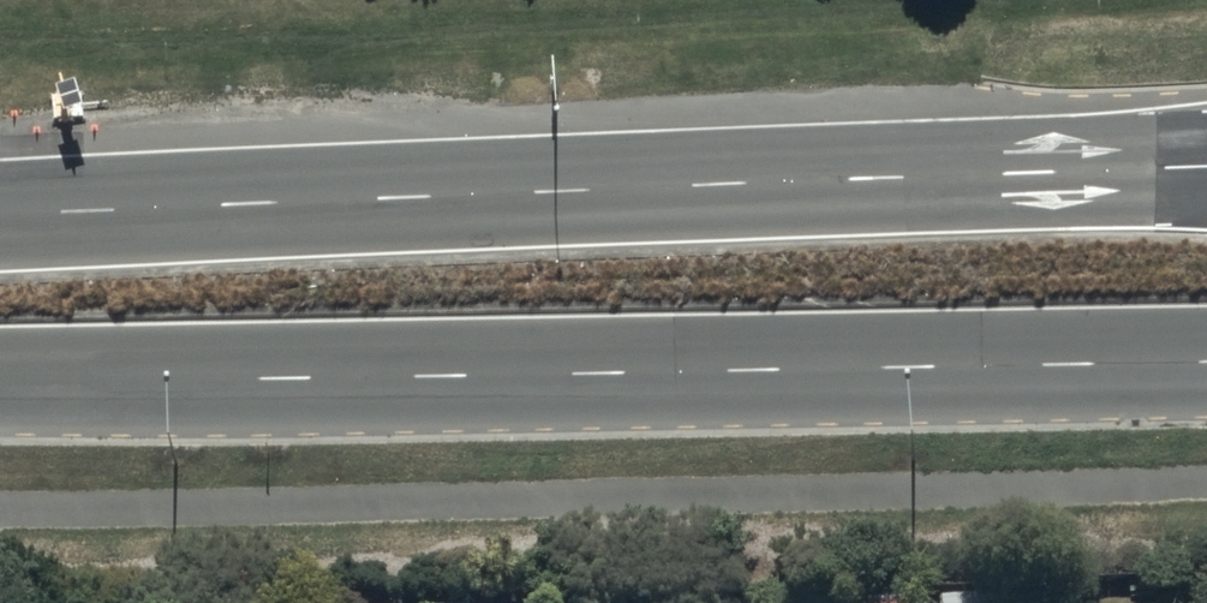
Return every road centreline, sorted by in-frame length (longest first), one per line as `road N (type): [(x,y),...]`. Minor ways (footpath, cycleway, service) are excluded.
road 1 (trunk): [(1206,365),(0,382)]
road 2 (trunk): [(0,213),(1192,169)]

